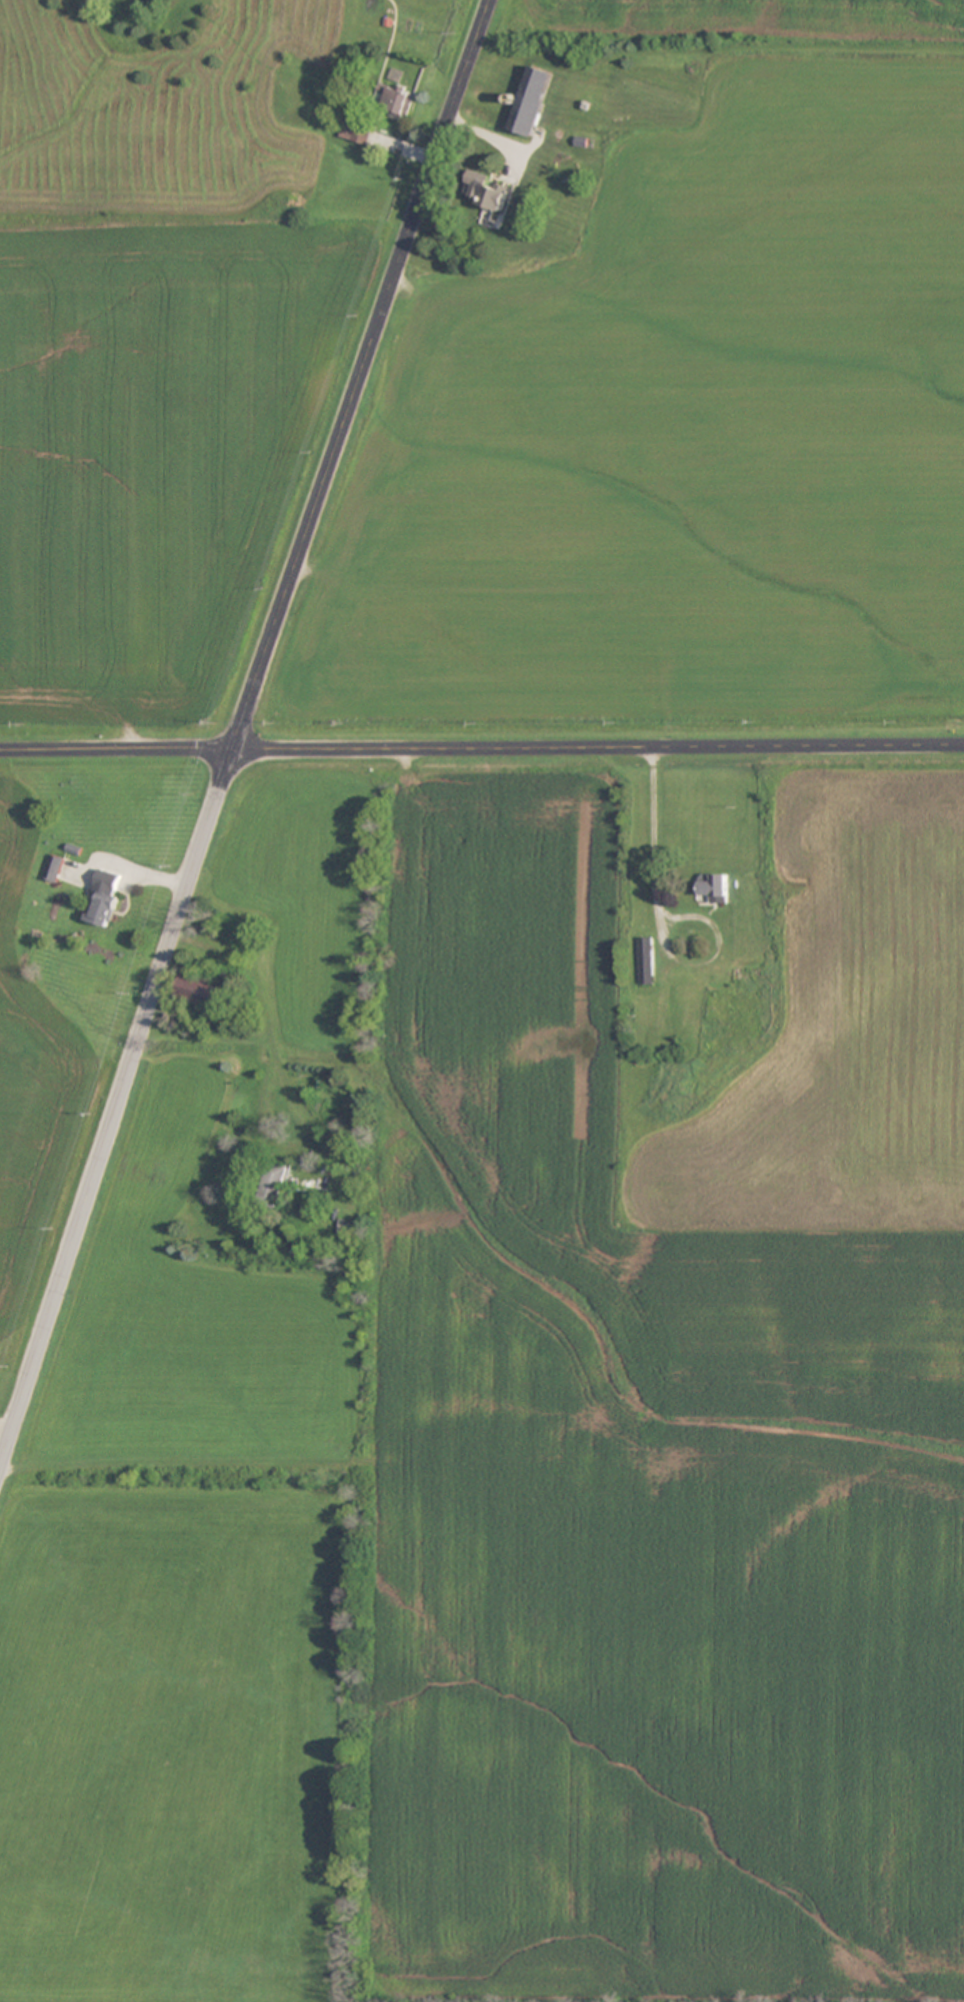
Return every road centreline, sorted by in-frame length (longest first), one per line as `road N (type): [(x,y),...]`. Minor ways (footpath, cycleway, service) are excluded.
road 1 (residential): [(0,1461),(233,746),(489,0)]
road 2 (residential): [(0,746),(963,741)]

